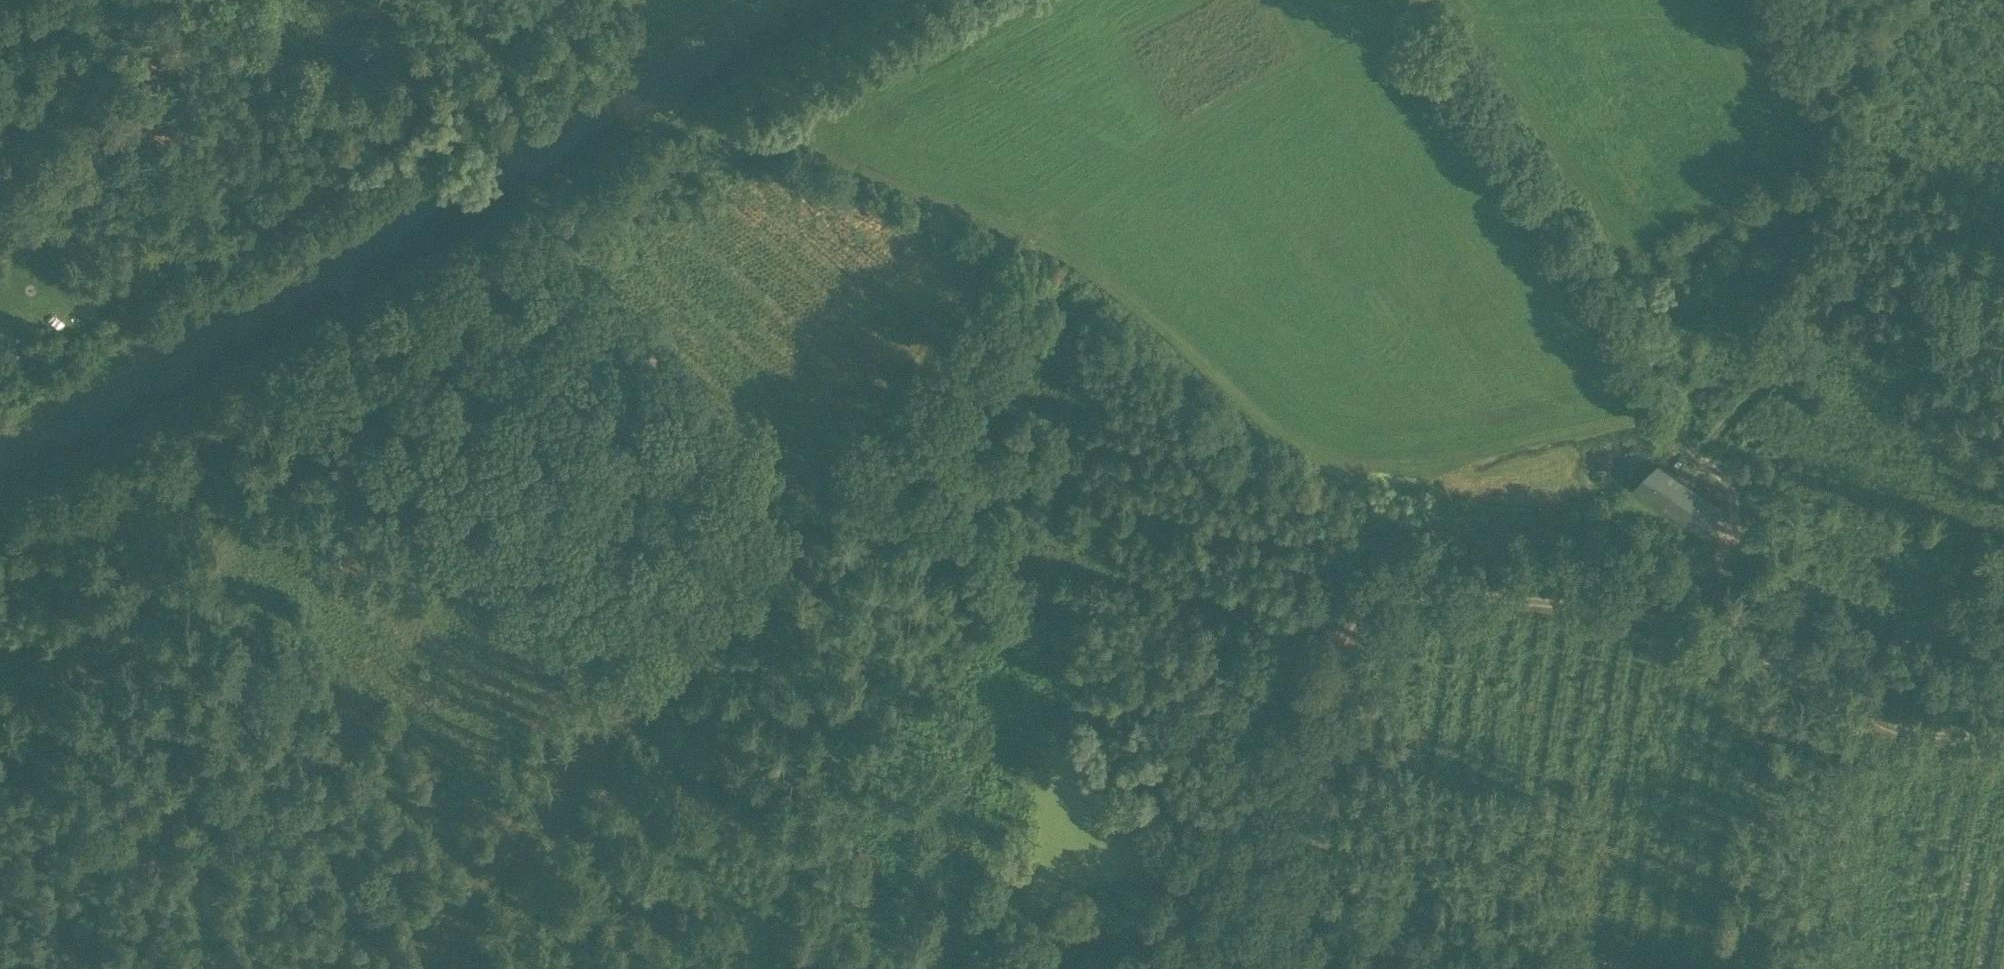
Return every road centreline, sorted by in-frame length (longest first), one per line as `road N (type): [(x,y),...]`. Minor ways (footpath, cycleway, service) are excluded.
road 1 (track): [(174,0),(159,41),(65,155),(0,198)]

